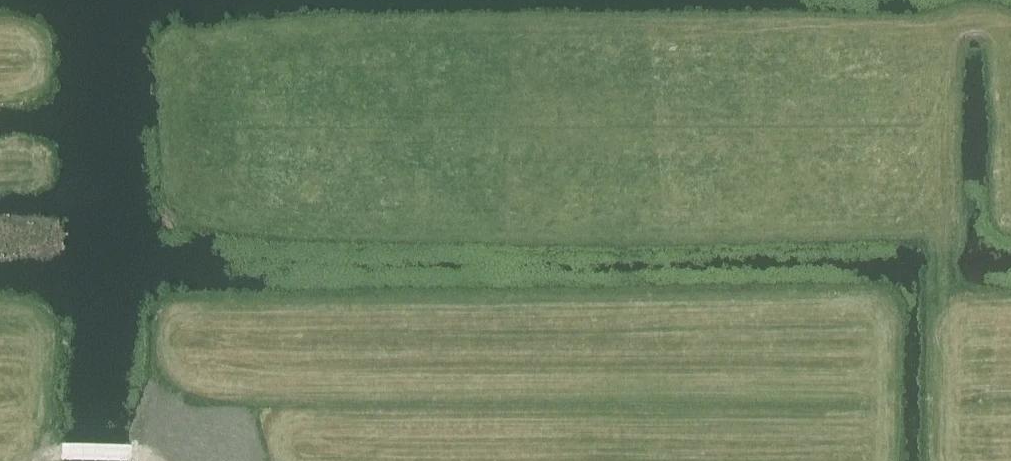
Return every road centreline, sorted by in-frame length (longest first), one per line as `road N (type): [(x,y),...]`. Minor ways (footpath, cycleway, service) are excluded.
road 1 (track): [(155,460),(111,449),(31,460)]

